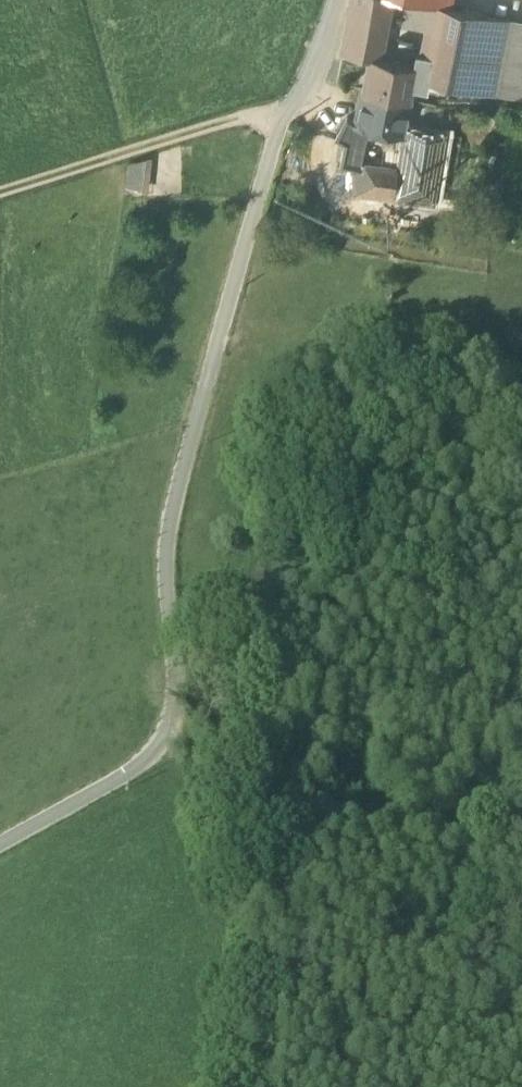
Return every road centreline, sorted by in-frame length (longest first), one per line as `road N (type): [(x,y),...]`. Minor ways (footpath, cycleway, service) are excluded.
road 1 (residential): [(0,844),(138,767),(176,711),(166,581),(175,503),(273,152),(337,0)]
road 2 (track): [(0,194),(238,120),(286,125)]

